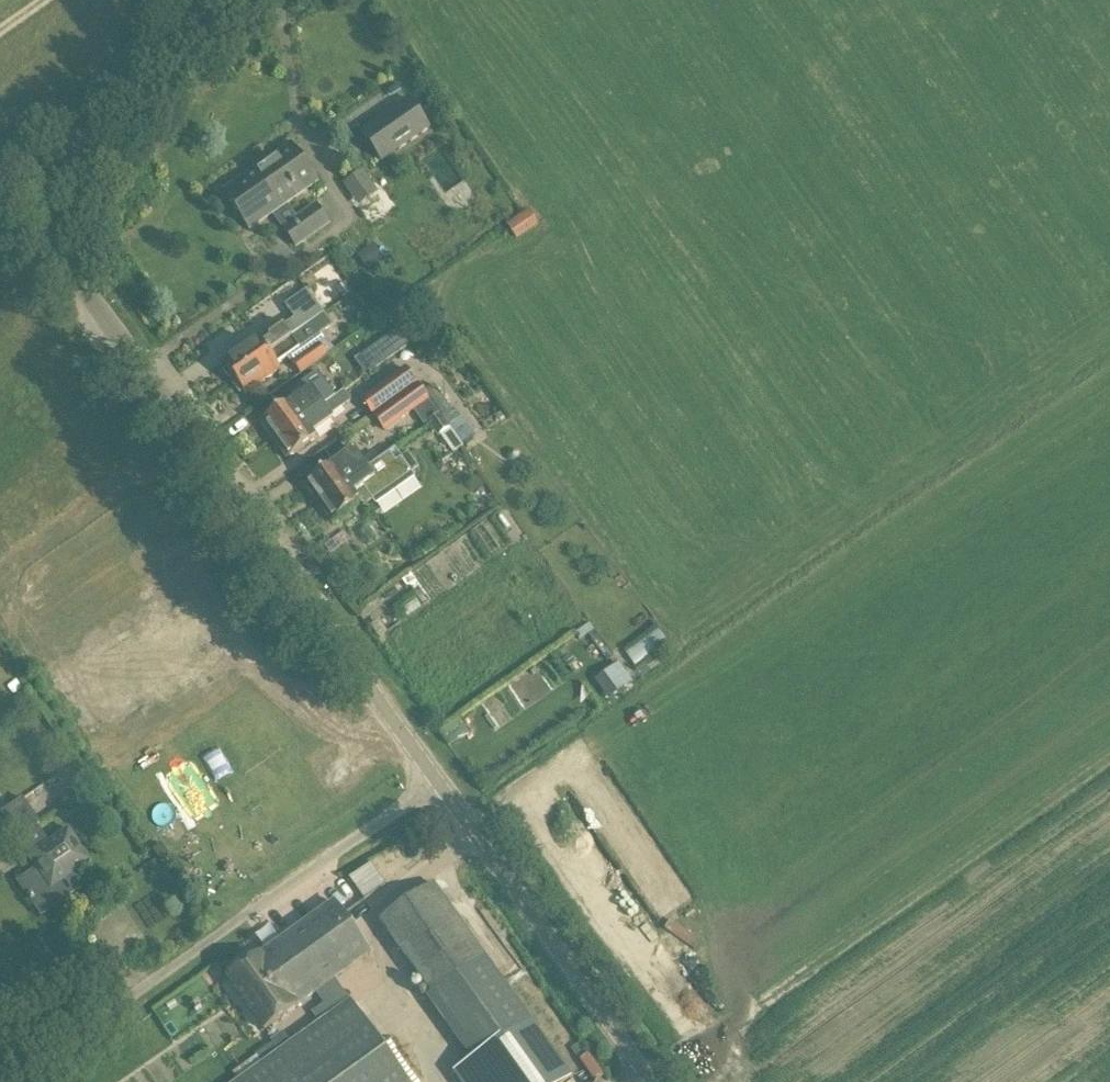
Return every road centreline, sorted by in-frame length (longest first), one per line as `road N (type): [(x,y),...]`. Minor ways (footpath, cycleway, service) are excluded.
road 1 (tertiary): [(437,779),(53,244),(43,215),(49,183),(90,121),(215,0)]
road 2 (unclassified): [(8,1081),(437,779)]
road 3 (tertiary): [(657,1081),(437,779)]

